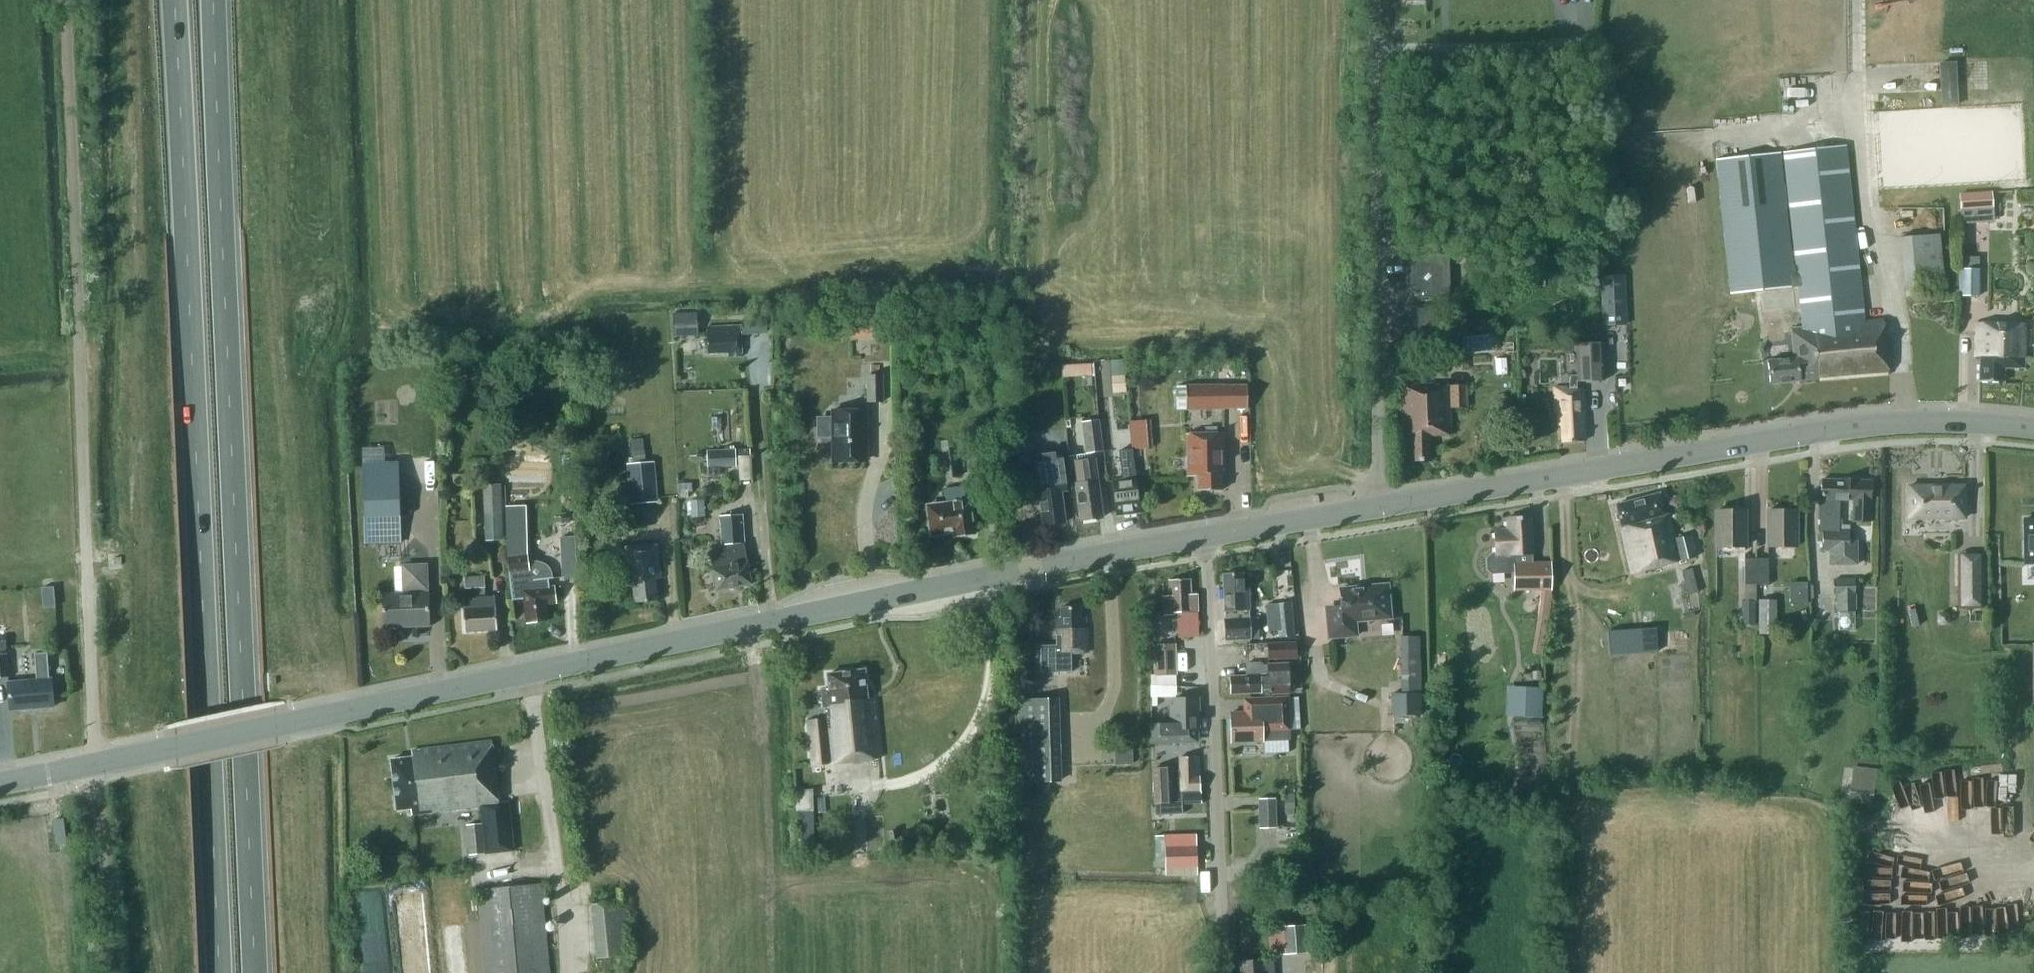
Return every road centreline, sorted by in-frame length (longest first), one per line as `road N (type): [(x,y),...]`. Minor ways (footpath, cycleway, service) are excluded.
road 1 (tertiary): [(96,766),(1211,540)]
road 2 (trunk): [(173,0),(218,972)]
road 3 (trunk): [(255,972),(216,0)]
road 4 (unclassified): [(96,766),(61,0)]
road 5 (tertiary): [(1379,508),(1875,423),(2033,429)]
road 6 (residential): [(1379,508),(1374,0)]
road 7 (unclassified): [(1213,972),(1211,540)]
road 8 (track): [(108,972),(96,766)]
road 9 (tertiary): [(1211,540),(1379,508)]

